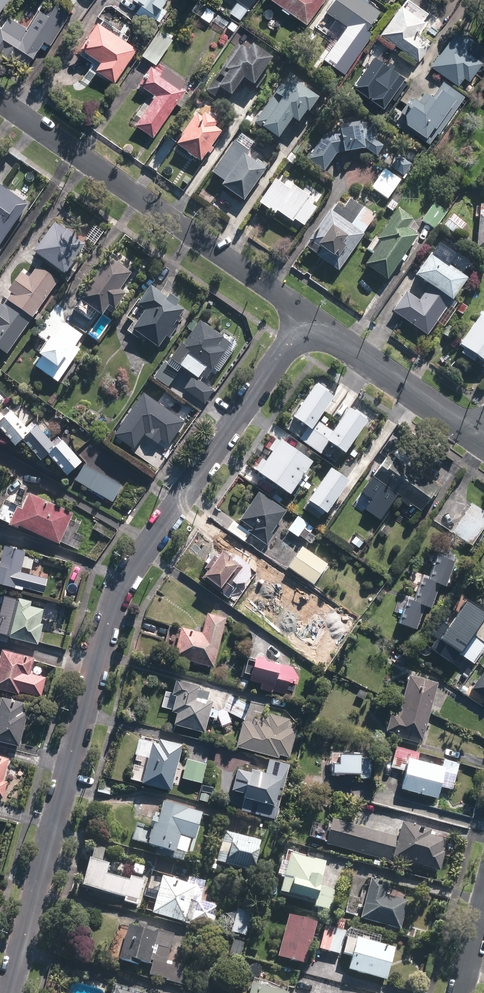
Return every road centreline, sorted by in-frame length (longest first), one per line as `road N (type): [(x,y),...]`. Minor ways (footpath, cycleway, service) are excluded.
road 1 (residential): [(310,318),(124,581),(10,992)]
road 2 (residential): [(0,95),(310,318)]
road 3 (residential): [(310,318),(483,435)]

